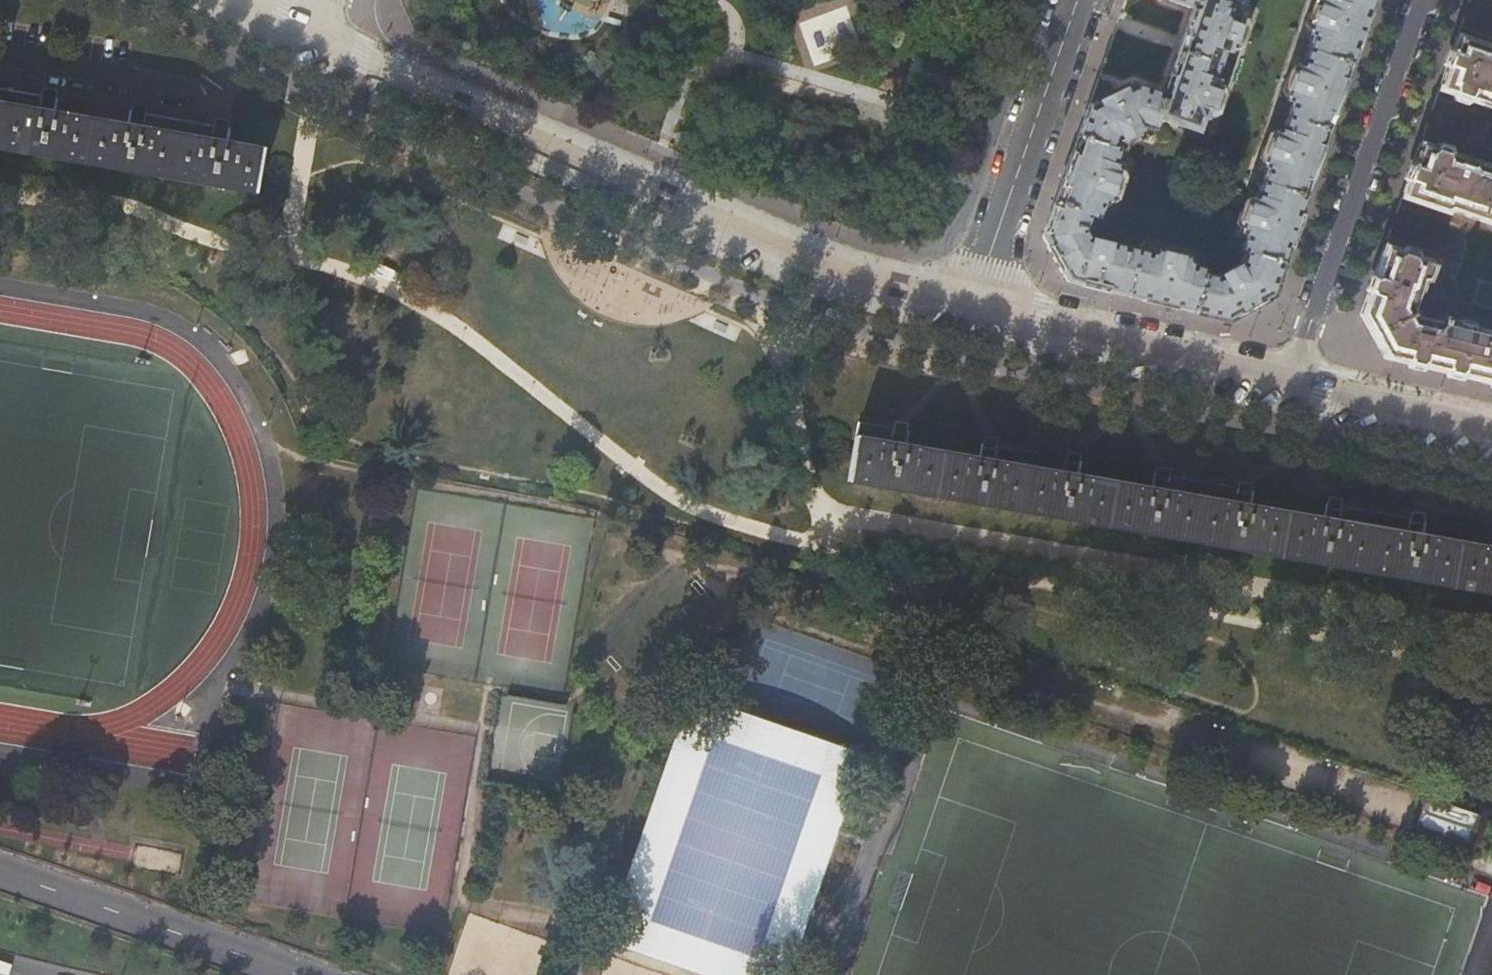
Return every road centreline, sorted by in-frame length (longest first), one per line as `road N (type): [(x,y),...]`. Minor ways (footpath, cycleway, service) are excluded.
road 1 (residential): [(976,306),(806,259),(325,28)]
road 2 (residential): [(1296,381),(1424,0)]
road 3 (residential): [(1296,381),(976,306)]
road 4 (residential): [(976,306),(1080,0)]
road 5 (trunk): [(302,974),(0,869)]
road 6 (residential): [(1491,429),(1296,381)]

